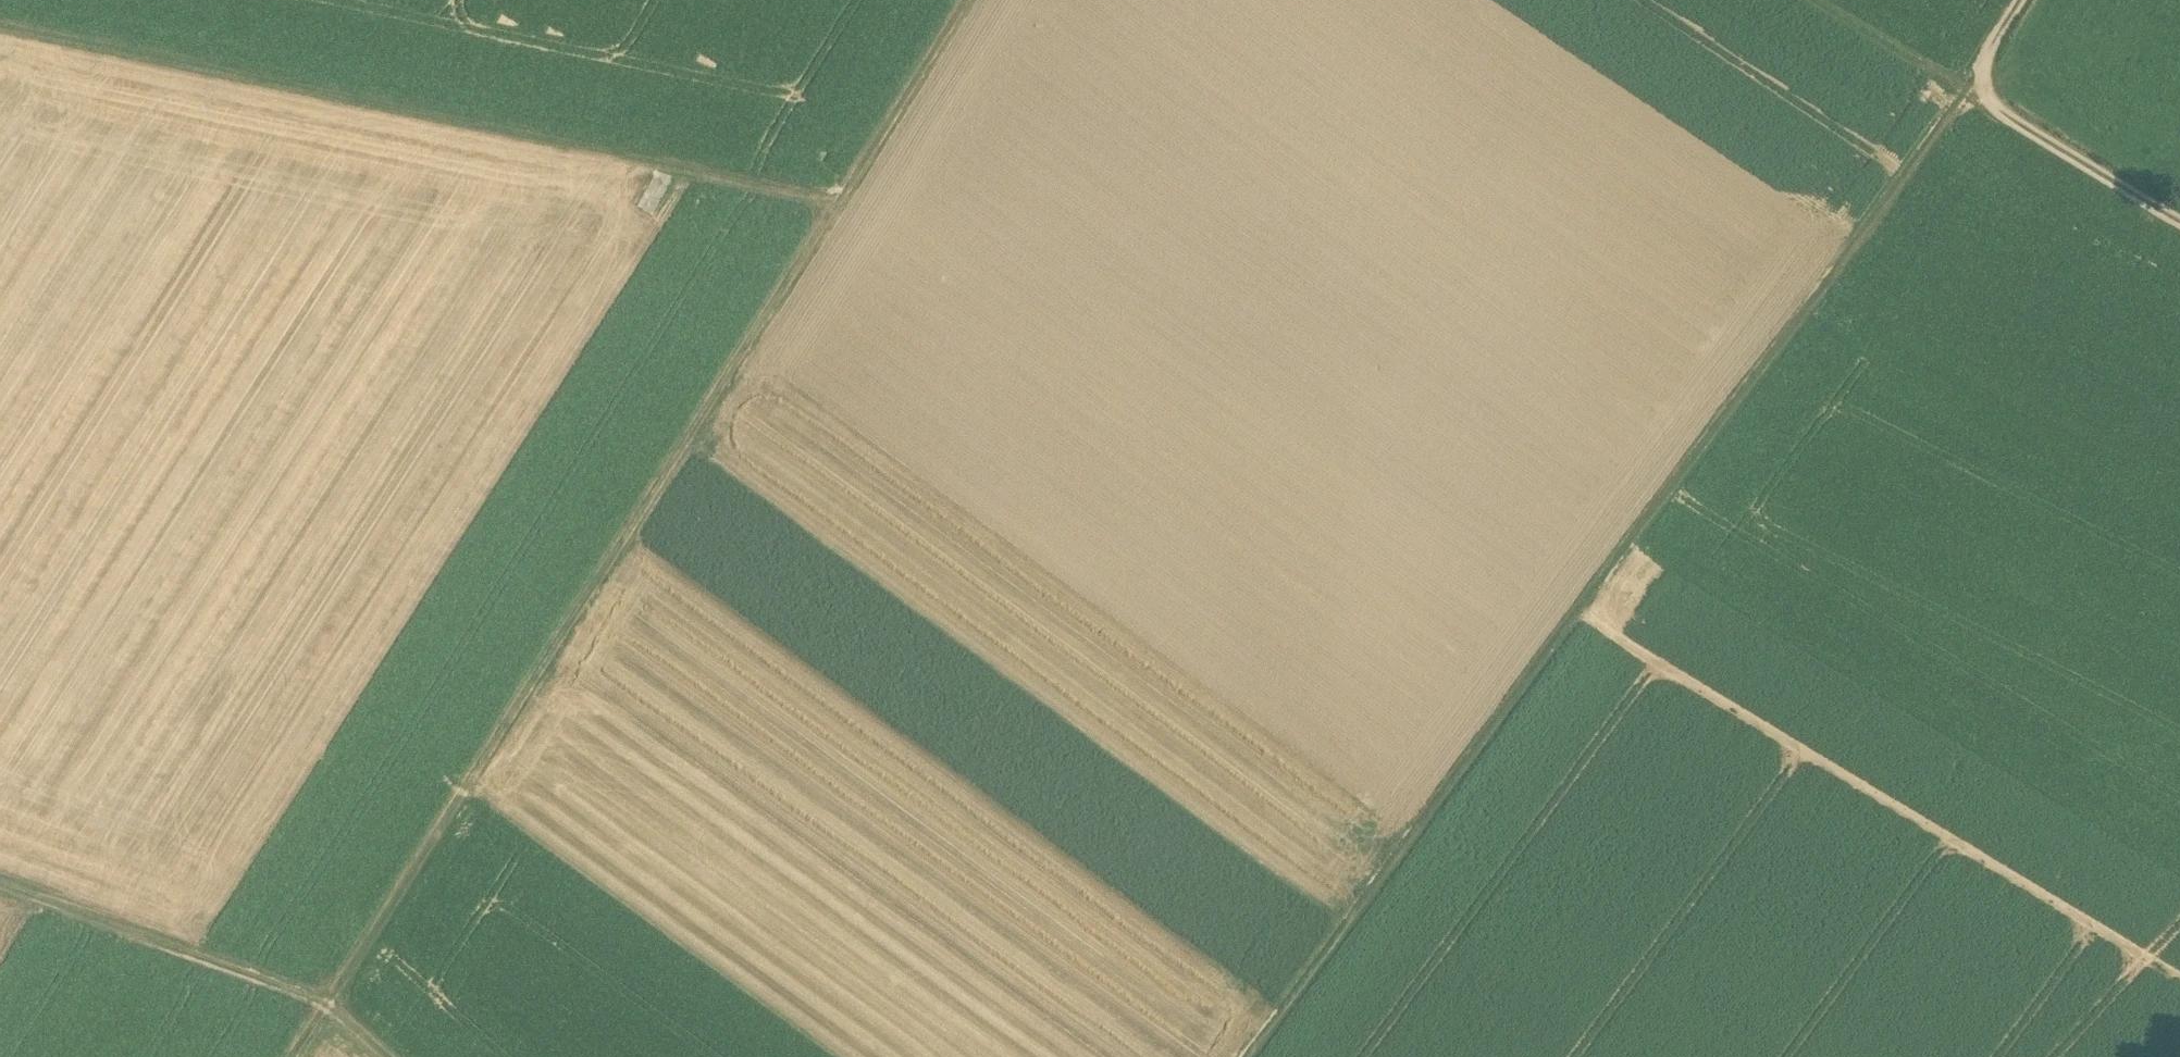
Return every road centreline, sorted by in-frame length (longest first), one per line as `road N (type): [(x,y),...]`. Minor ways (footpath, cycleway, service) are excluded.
road 1 (track): [(380,1056),(324,1008),(835,205),(0,31)]
road 2 (track): [(1242,1056),(1971,95)]
road 3 (track): [(292,1056),(324,1008),(0,886)]
road 4 (track): [(835,205),(967,0)]
road 5 (track): [(2179,222),(1971,95)]
road 6 (track): [(1971,95),(1811,0)]

